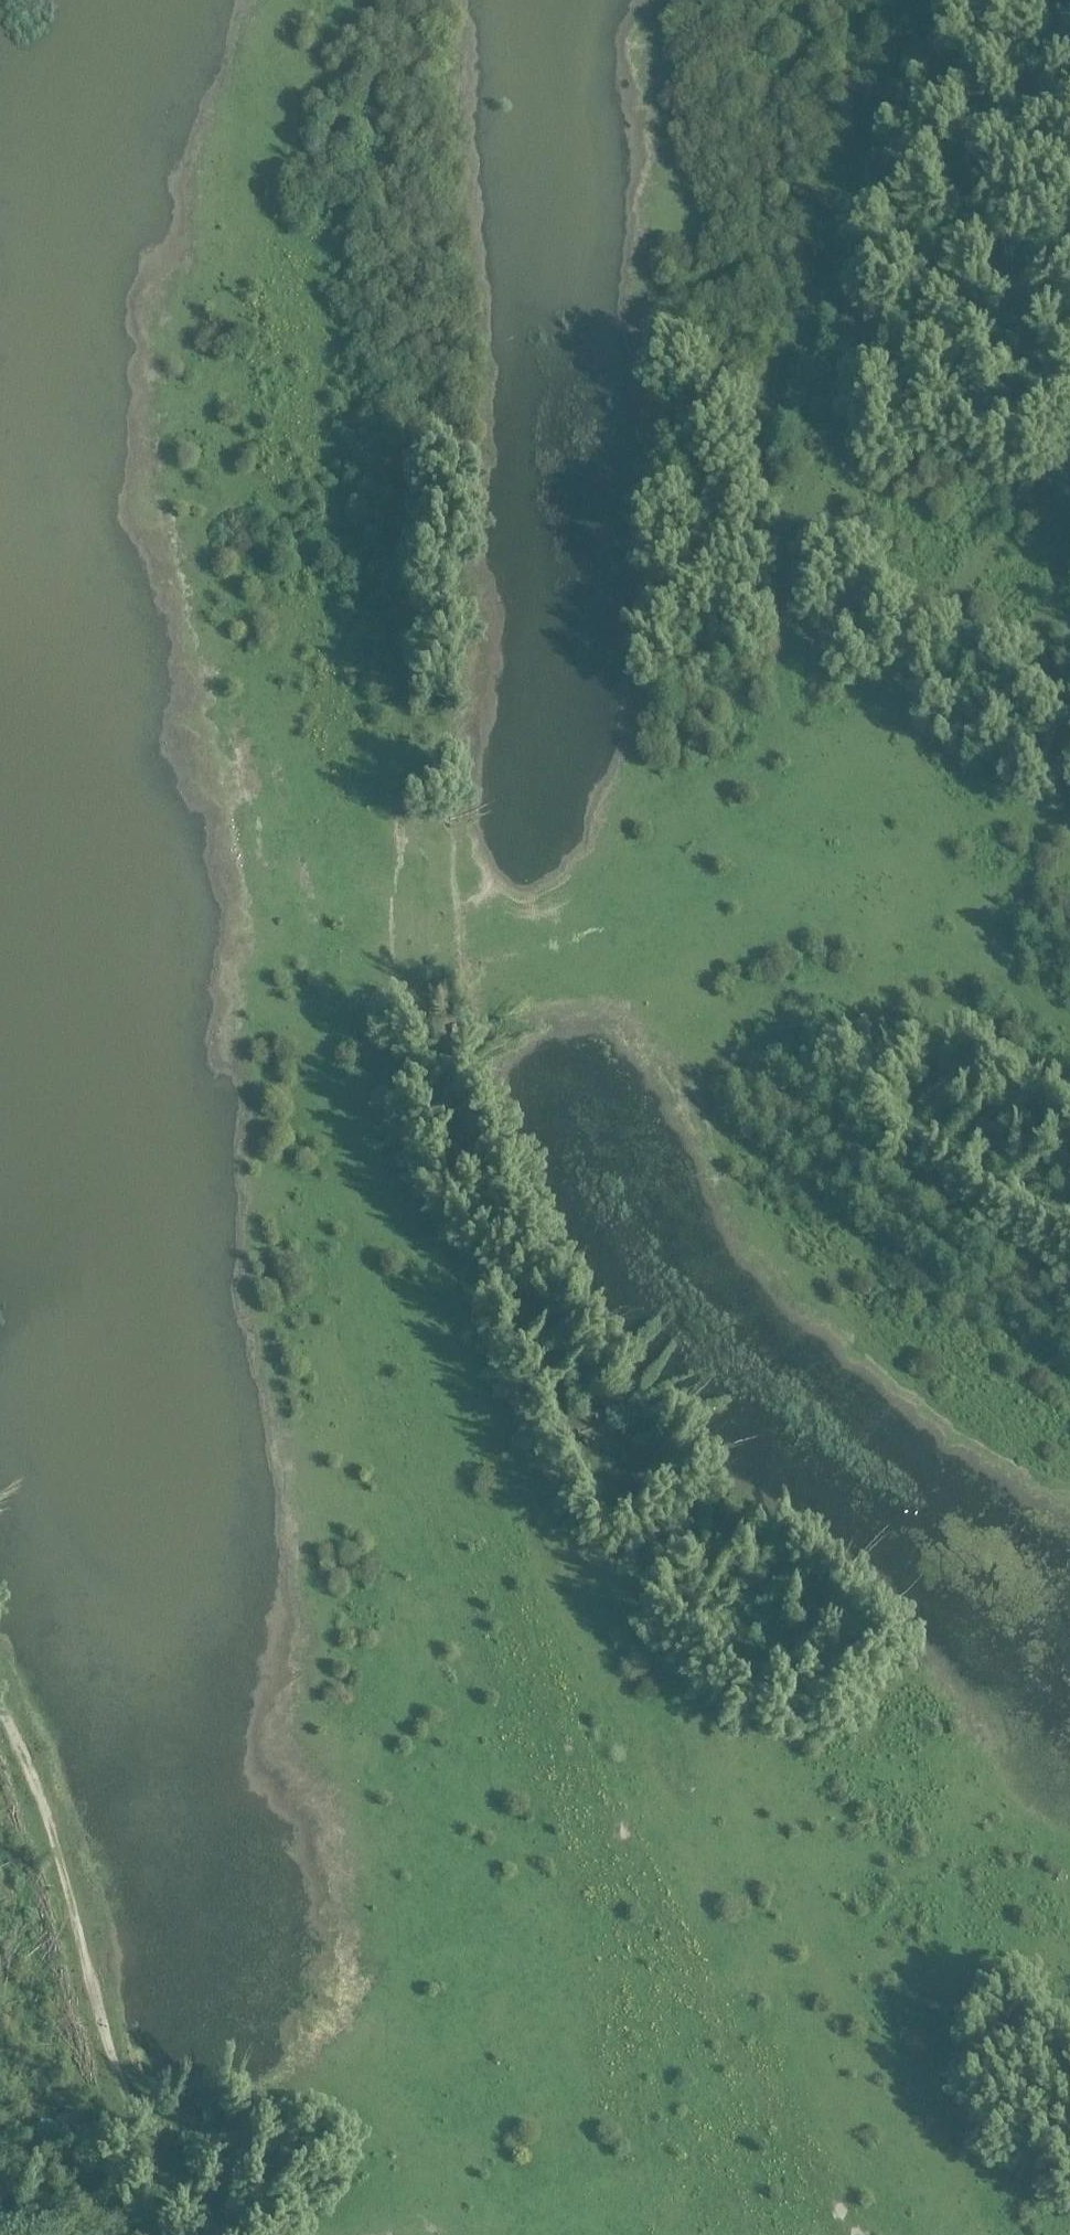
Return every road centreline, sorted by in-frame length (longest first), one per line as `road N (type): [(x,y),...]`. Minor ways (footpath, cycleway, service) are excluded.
road 1 (track): [(0,1710),(67,1946),(167,2169),(248,2234)]

